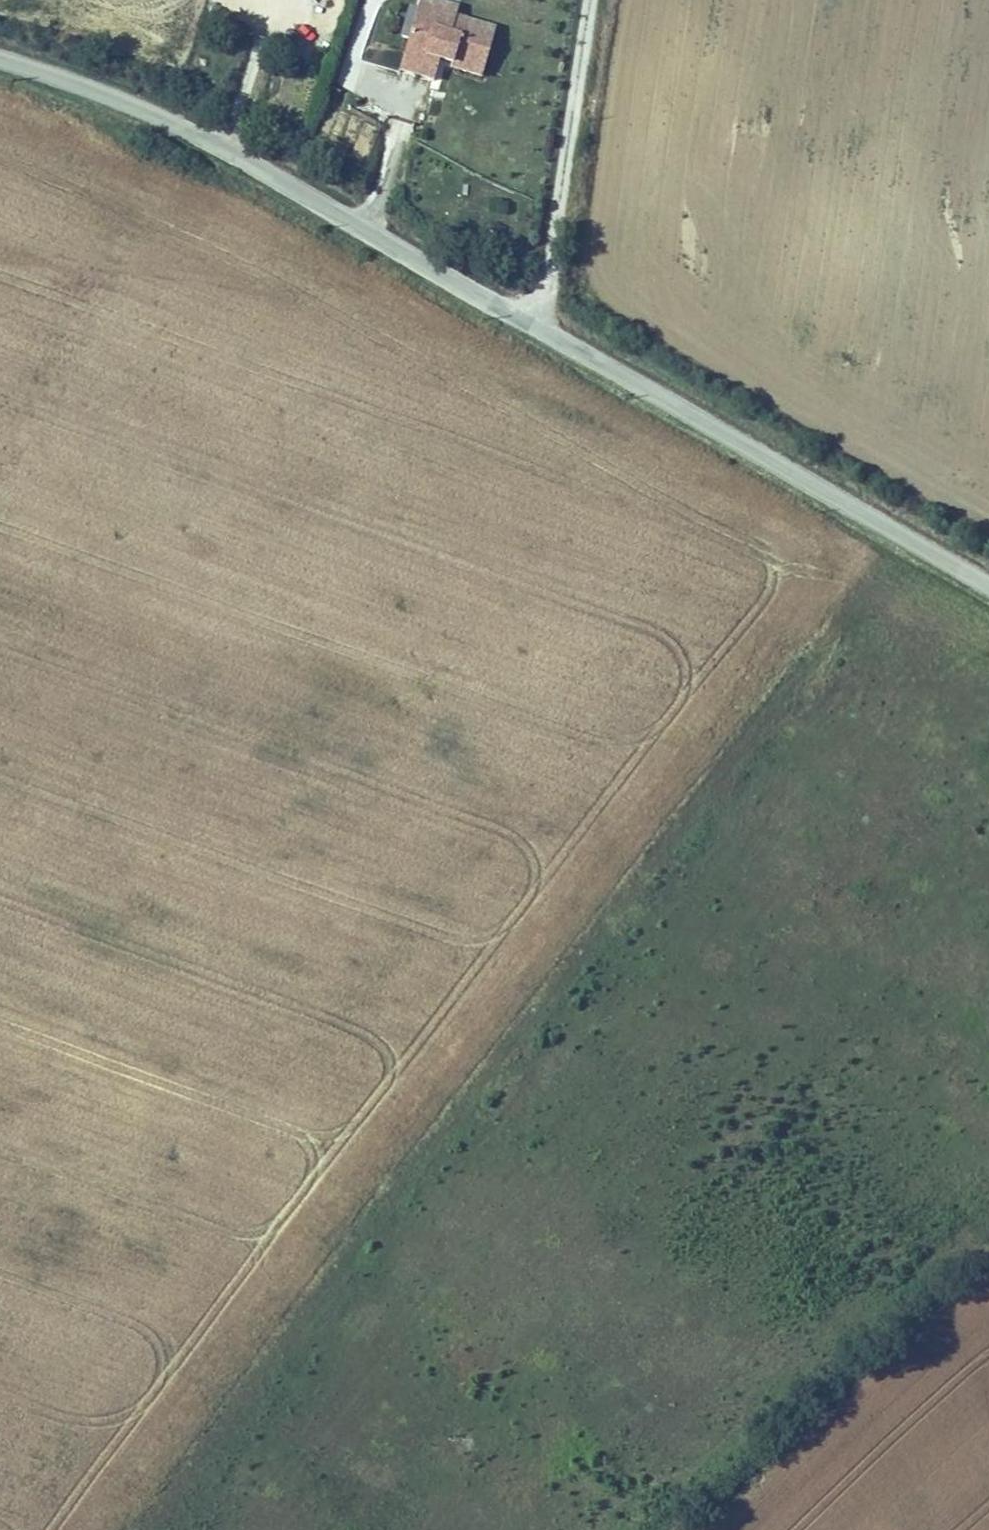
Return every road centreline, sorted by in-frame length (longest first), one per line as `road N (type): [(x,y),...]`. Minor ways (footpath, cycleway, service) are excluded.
road 1 (tertiary): [(0,58),(188,127),(533,326)]
road 2 (tertiary): [(533,326),(988,586)]
road 3 (unclassified): [(533,326),(592,0)]

